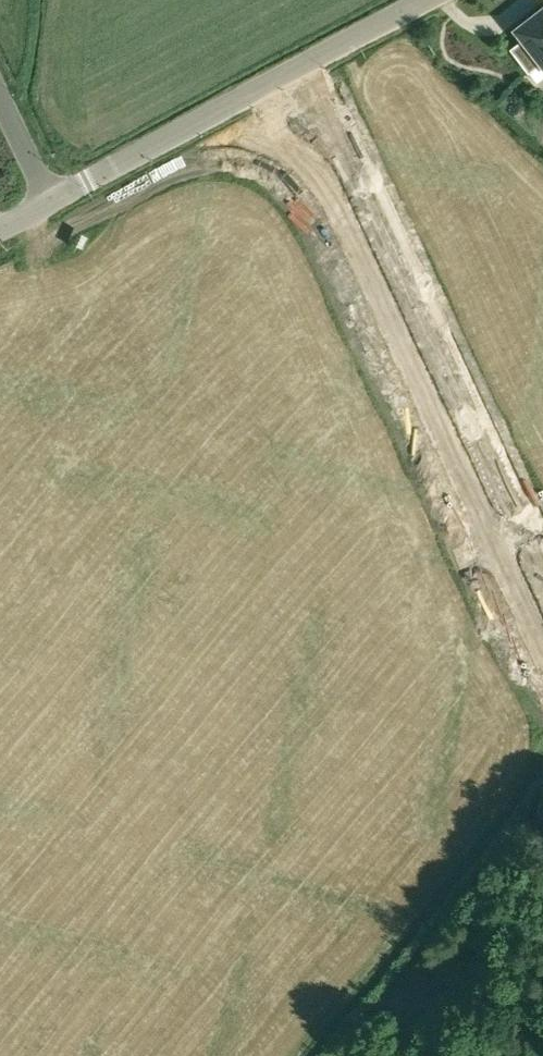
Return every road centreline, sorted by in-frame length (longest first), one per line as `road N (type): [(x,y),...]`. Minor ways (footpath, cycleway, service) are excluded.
road 1 (tertiary): [(542,643),(320,176),(292,149),(255,131)]
road 2 (tertiary): [(48,203),(194,130),(255,131)]
road 3 (tertiary): [(255,131),(286,76),(423,0)]

